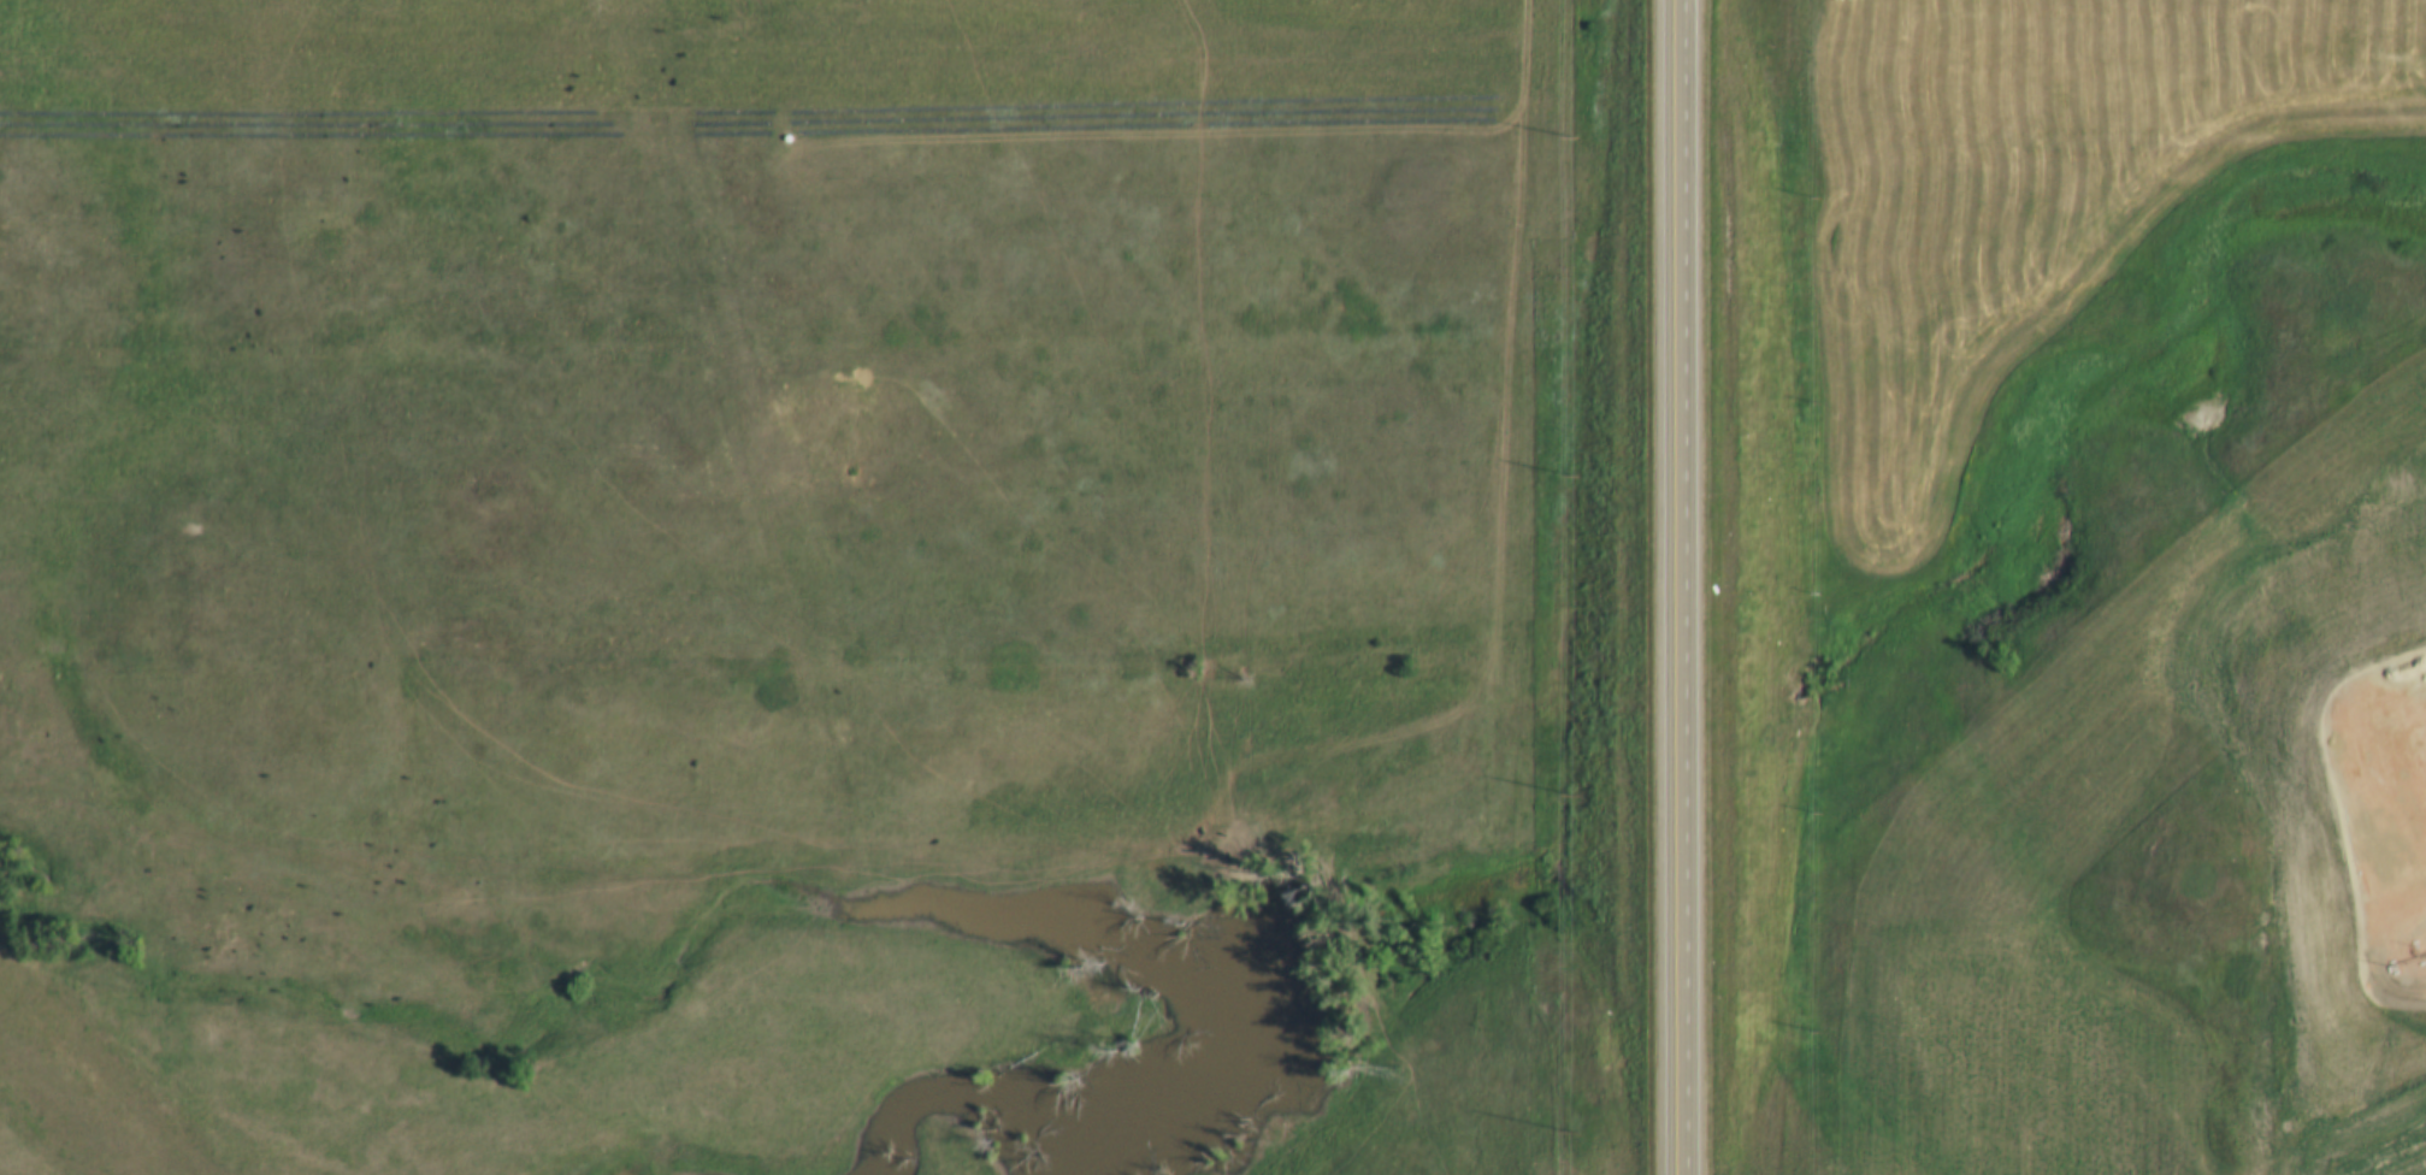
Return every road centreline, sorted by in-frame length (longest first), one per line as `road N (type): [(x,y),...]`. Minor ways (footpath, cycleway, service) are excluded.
road 1 (primary): [(1679,1174),(1676,0)]

